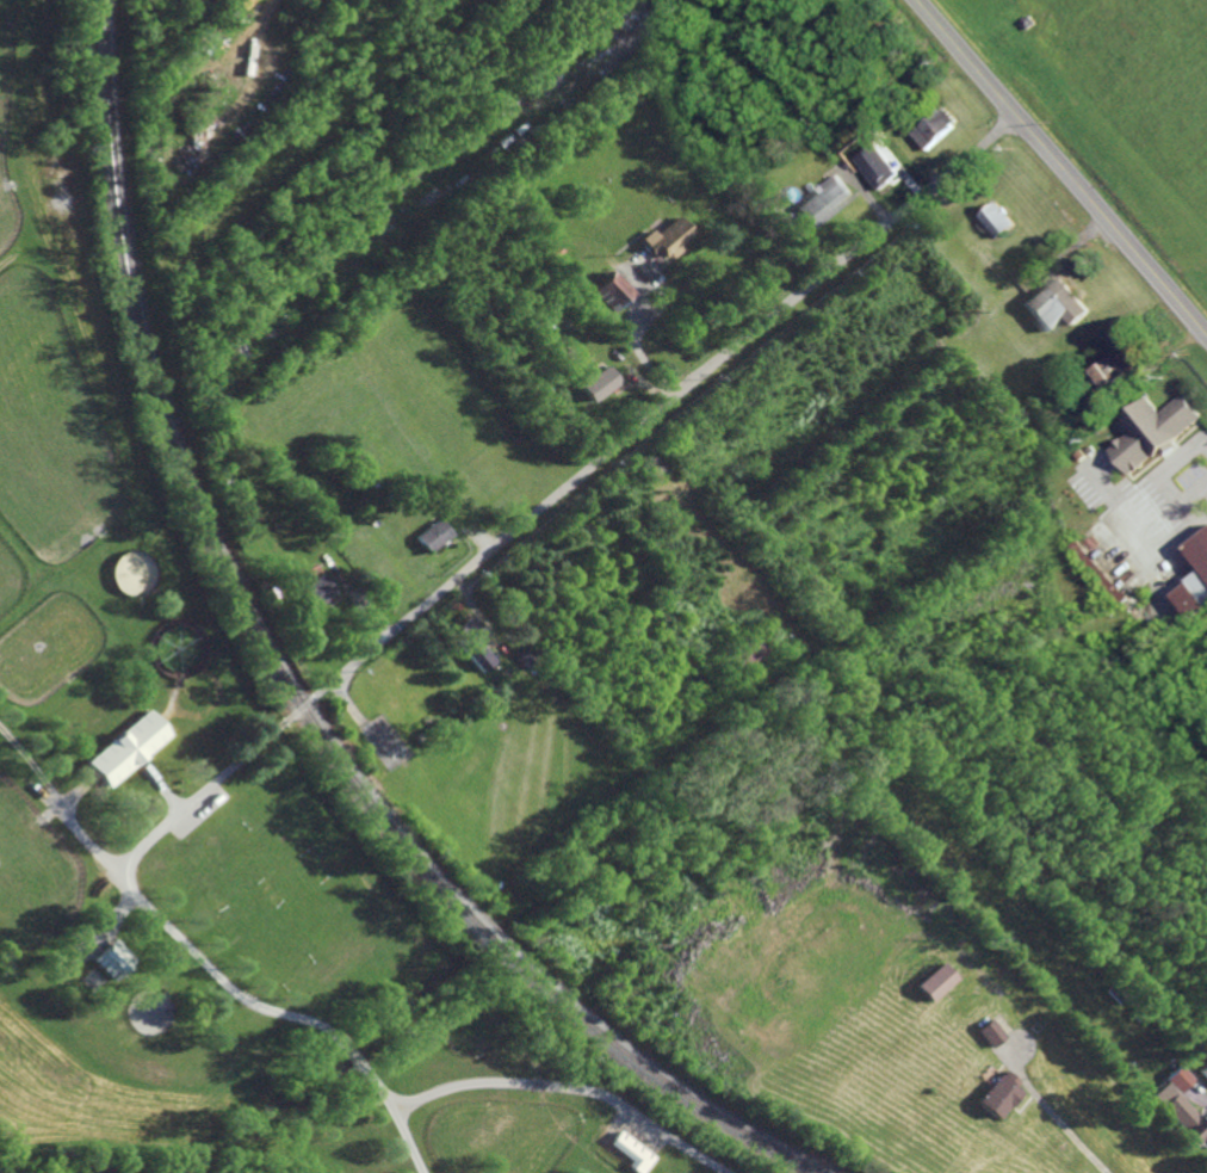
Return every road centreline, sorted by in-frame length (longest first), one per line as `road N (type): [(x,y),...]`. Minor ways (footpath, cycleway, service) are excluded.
road 1 (residential): [(1020,115),(330,681)]
road 2 (primary): [(920,0),(1206,333)]

